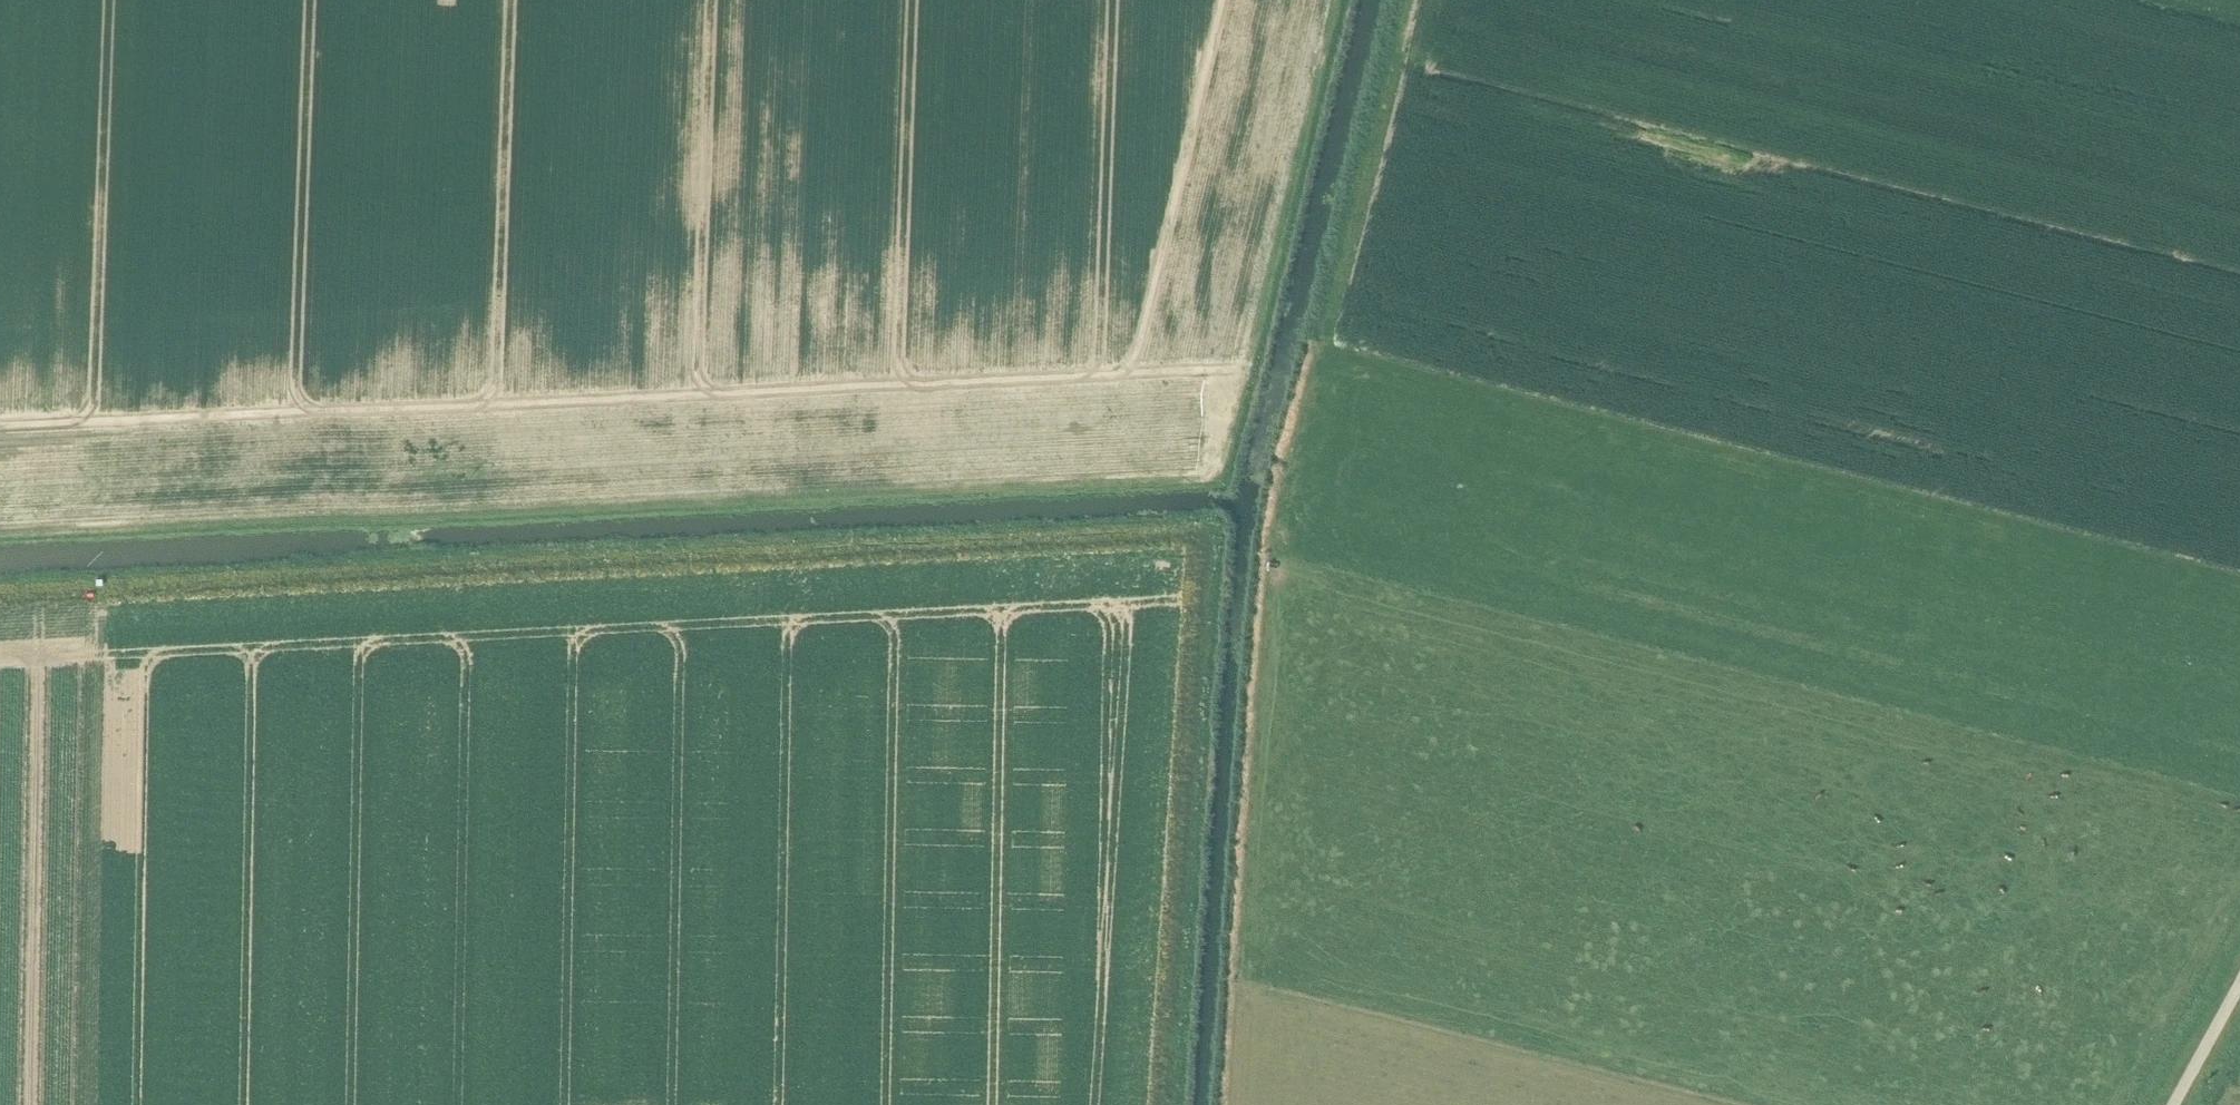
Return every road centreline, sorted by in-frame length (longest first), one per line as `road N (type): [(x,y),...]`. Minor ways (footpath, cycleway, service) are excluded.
road 1 (track): [(2173,1104),(2239,985)]

